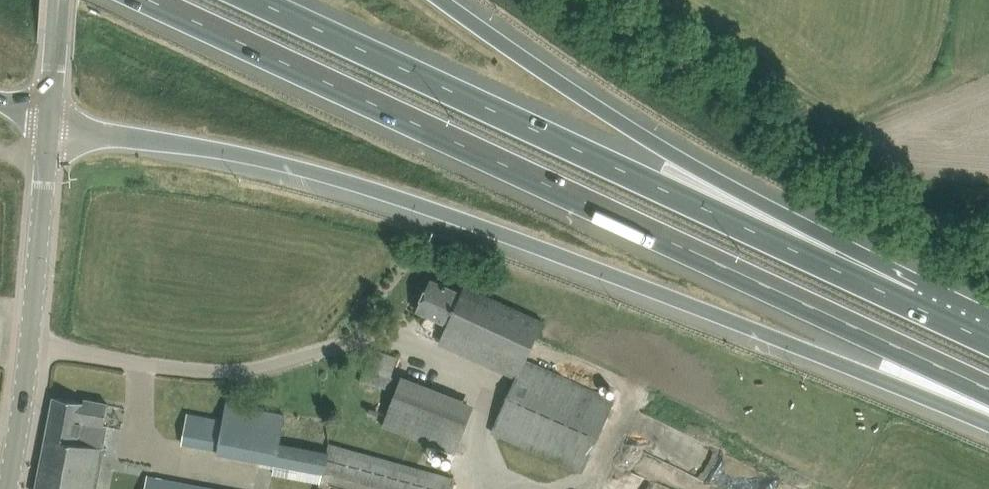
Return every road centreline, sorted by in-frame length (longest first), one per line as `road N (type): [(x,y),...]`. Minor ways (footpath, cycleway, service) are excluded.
road 1 (motorway): [(49,122),(270,160),(367,190),(988,419)]
road 2 (motorway): [(145,0),(988,388)]
road 3 (motorway): [(907,303),(252,0)]
road 4 (motorway): [(907,303),(442,0)]
road 5 (track): [(593,0),(940,231),(988,254)]
road 6 (tertiary): [(11,488),(49,122)]
road 7 (secondary): [(49,122),(61,0)]

